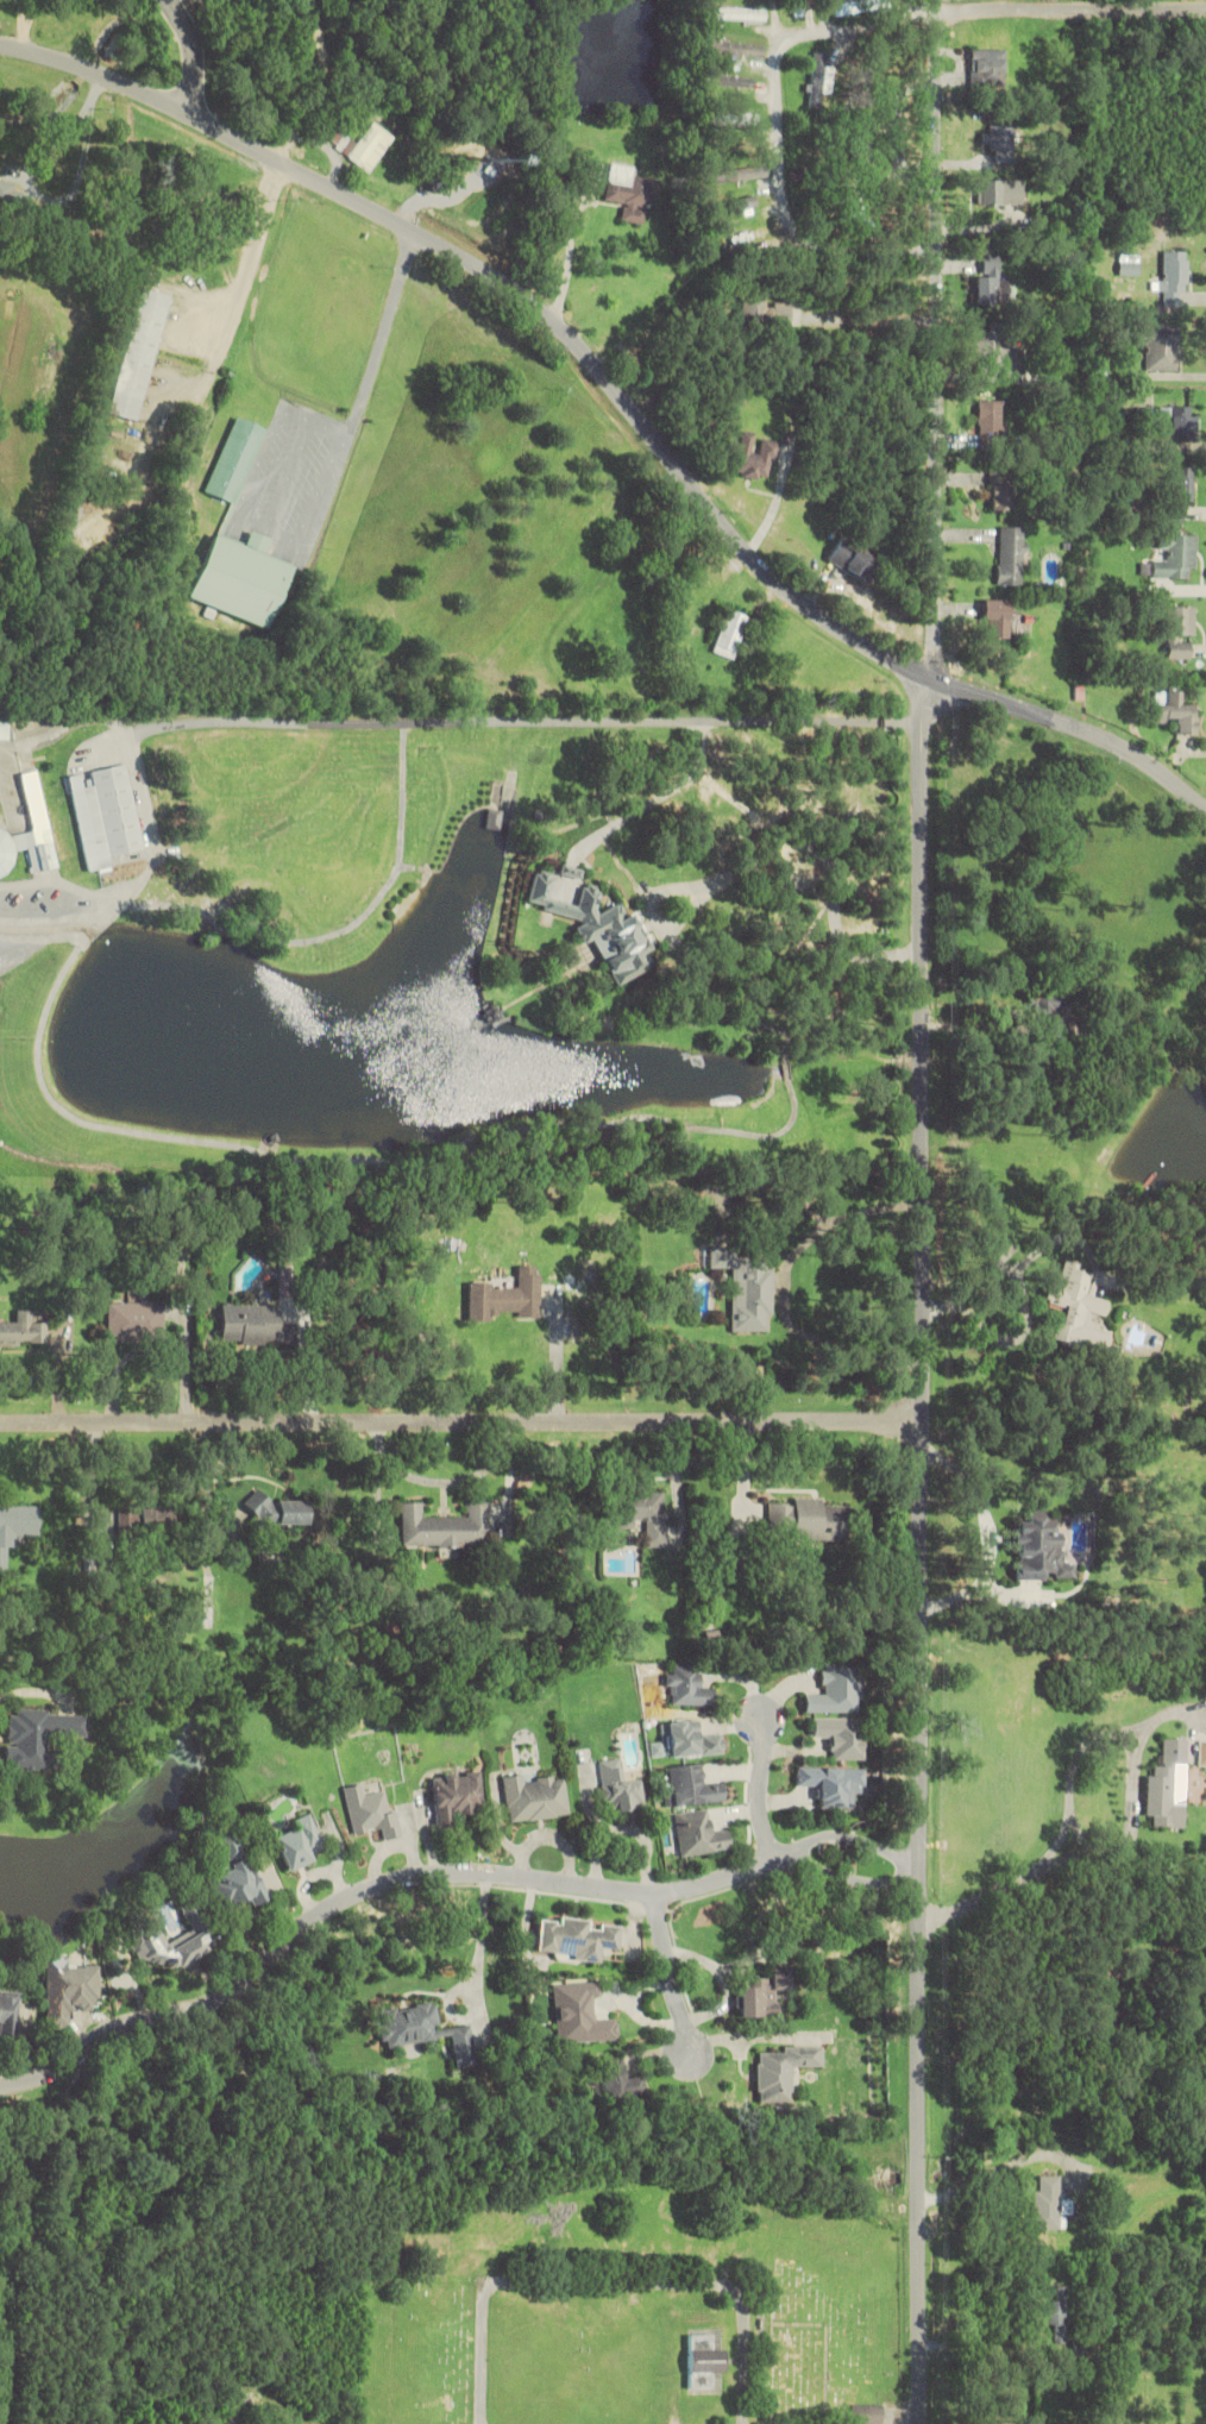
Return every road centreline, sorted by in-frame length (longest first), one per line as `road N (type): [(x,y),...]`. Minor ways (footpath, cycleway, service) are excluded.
road 1 (tertiary): [(923,2423),(921,1828),(934,1725),(923,1421),(929,665)]
road 2 (secondary): [(0,46),(95,76),(209,128),(485,275),(551,333),(686,488),(819,622),(929,665)]
road 3 (residential): [(921,1828),(855,1838),(652,1901),(484,1873),(391,1883),(337,1905),(263,1973),(222,1997),(115,2024),(64,2064),(29,2083),(0,2086)]
road 4 (residential): [(923,1421),(0,1424)]
road 5 (residential): [(929,665),(945,0)]
road 6 (residential): [(923,1926),(1045,1869),(1120,1847),(1132,1823),(1141,1734),(1185,1709)]
road 7 (secondary): [(929,665),(1114,740),(1205,808)]
road 8 (residential): [(1205,59),(946,54)]
road 9 (residential): [(1051,1867),(1066,1841),(1082,1754),(1103,1737),(1141,1734)]
road 10 (residential): [(652,1901),(692,2052)]
road 11 (residential): [(778,1861),(760,1813),(766,1710)]

